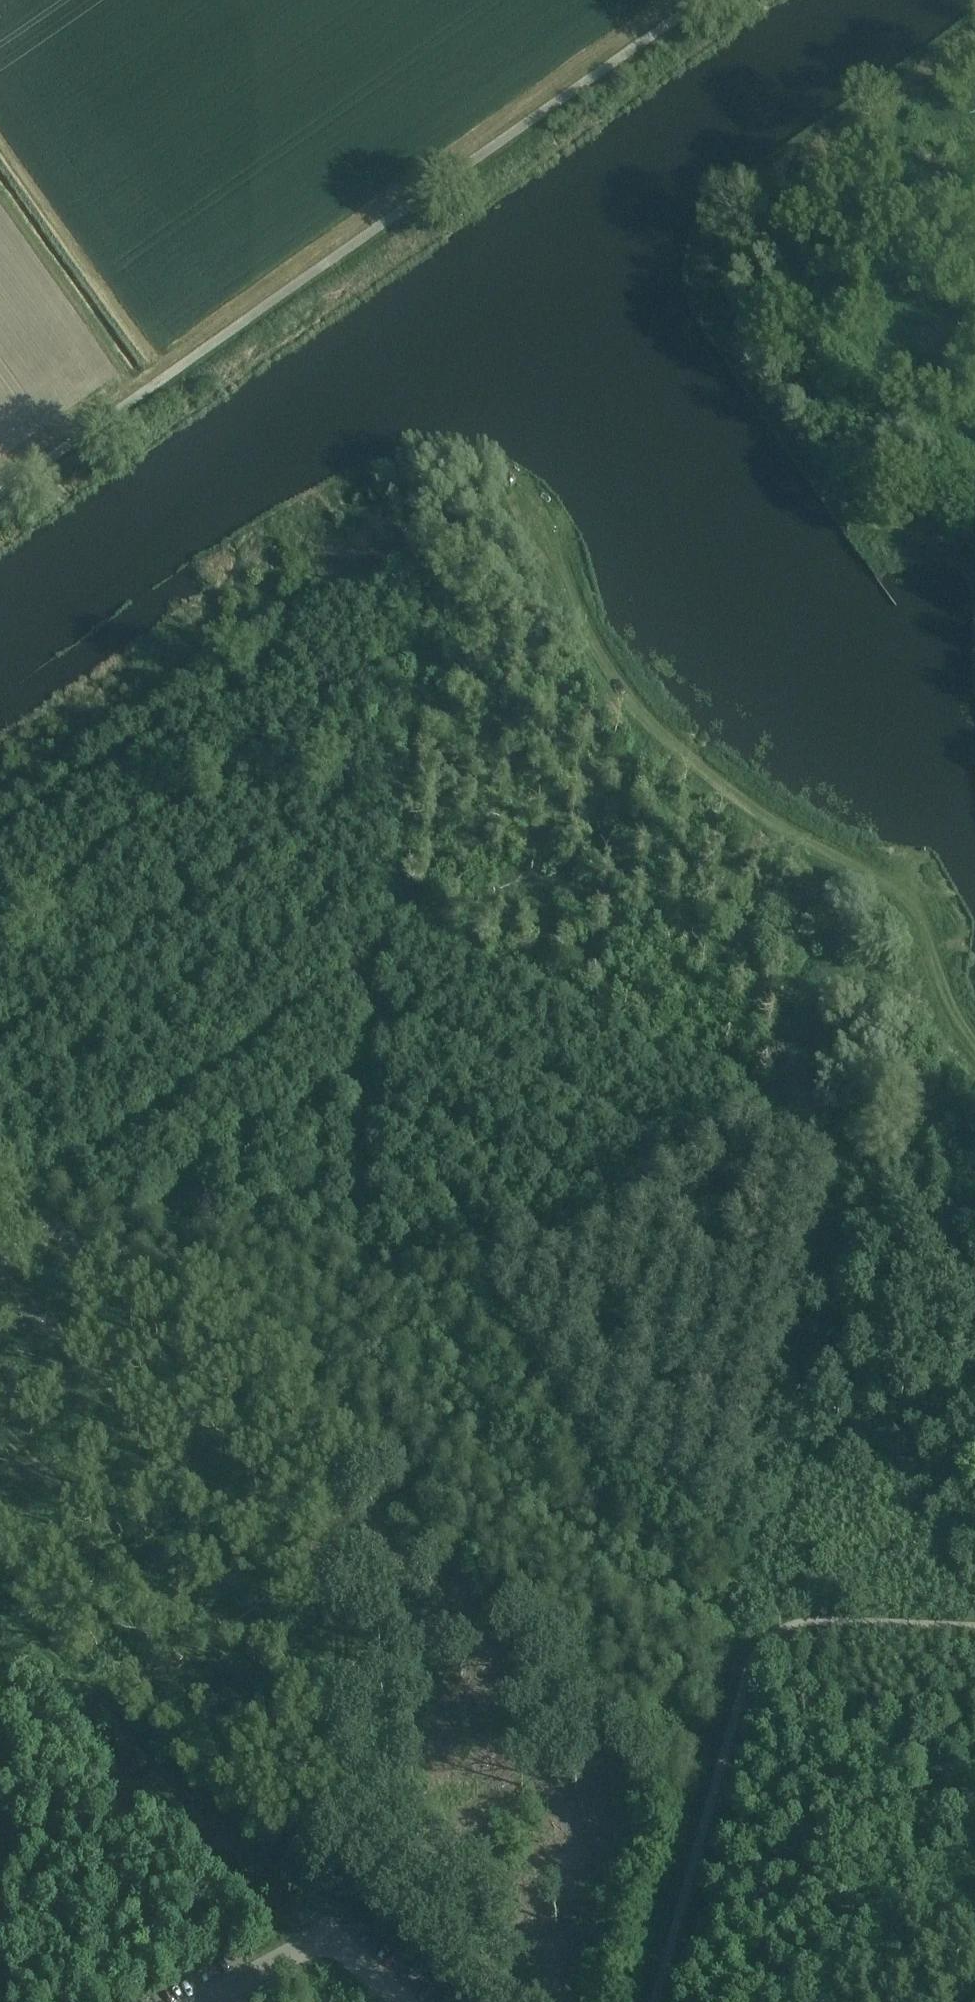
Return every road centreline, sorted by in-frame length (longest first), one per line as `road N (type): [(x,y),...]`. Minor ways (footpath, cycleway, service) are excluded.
road 1 (track): [(974,542),(957,531),(926,534),(894,524),(791,396),(758,369)]
road 2 (track): [(974,1042),(926,981),(905,887),(840,872)]
road 3 (unclassified): [(250,1975),(327,1931),(396,2001)]

